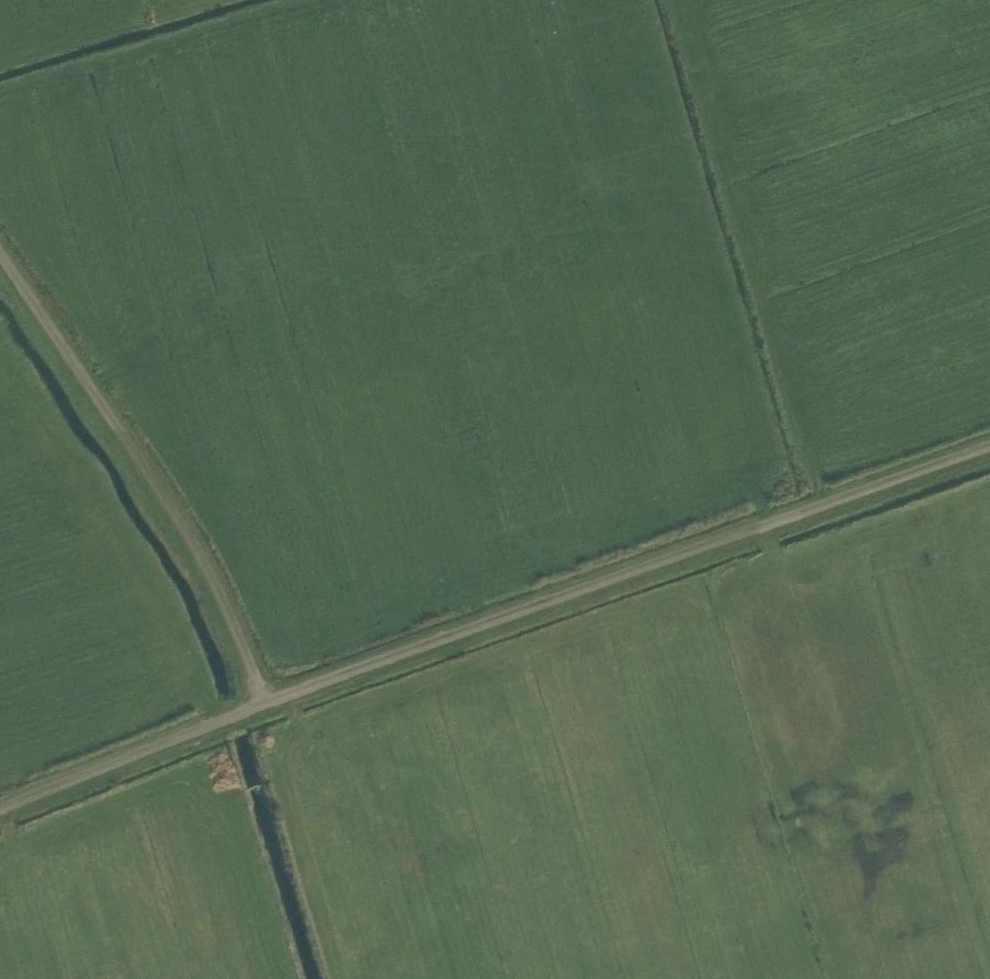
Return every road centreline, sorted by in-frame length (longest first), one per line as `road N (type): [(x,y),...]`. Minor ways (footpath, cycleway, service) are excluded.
road 1 (unclassified): [(265,703),(989,451)]
road 2 (unclassified): [(265,703),(217,585),(159,485),(0,252)]
road 3 (unclassified): [(0,811),(265,703)]

